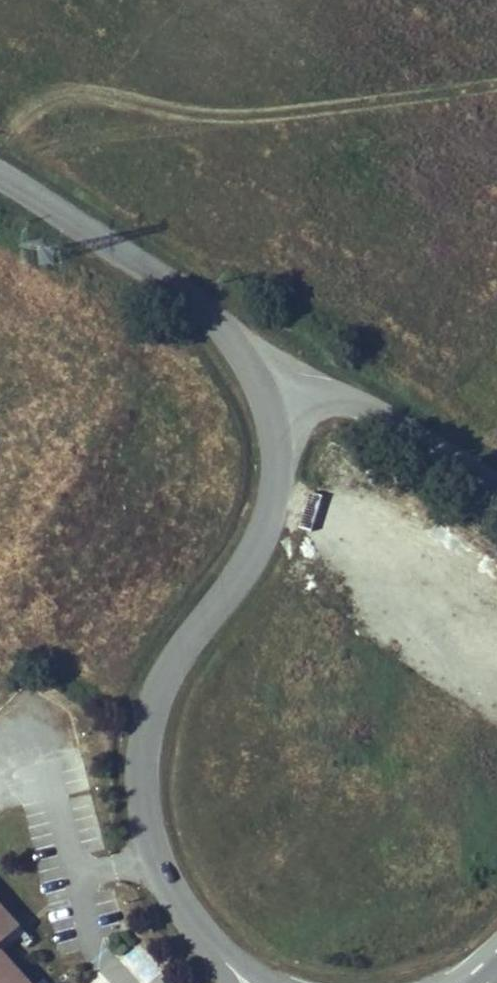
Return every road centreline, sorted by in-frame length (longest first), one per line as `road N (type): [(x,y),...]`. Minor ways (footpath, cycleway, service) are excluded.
road 1 (unclassified): [(288,396),(297,436),(267,526),(145,711),(147,846),(221,957)]
road 2 (unclassified): [(0,167),(138,249),(260,352),(288,396)]
road 3 (unclassified): [(288,396),(360,391),(496,479)]

